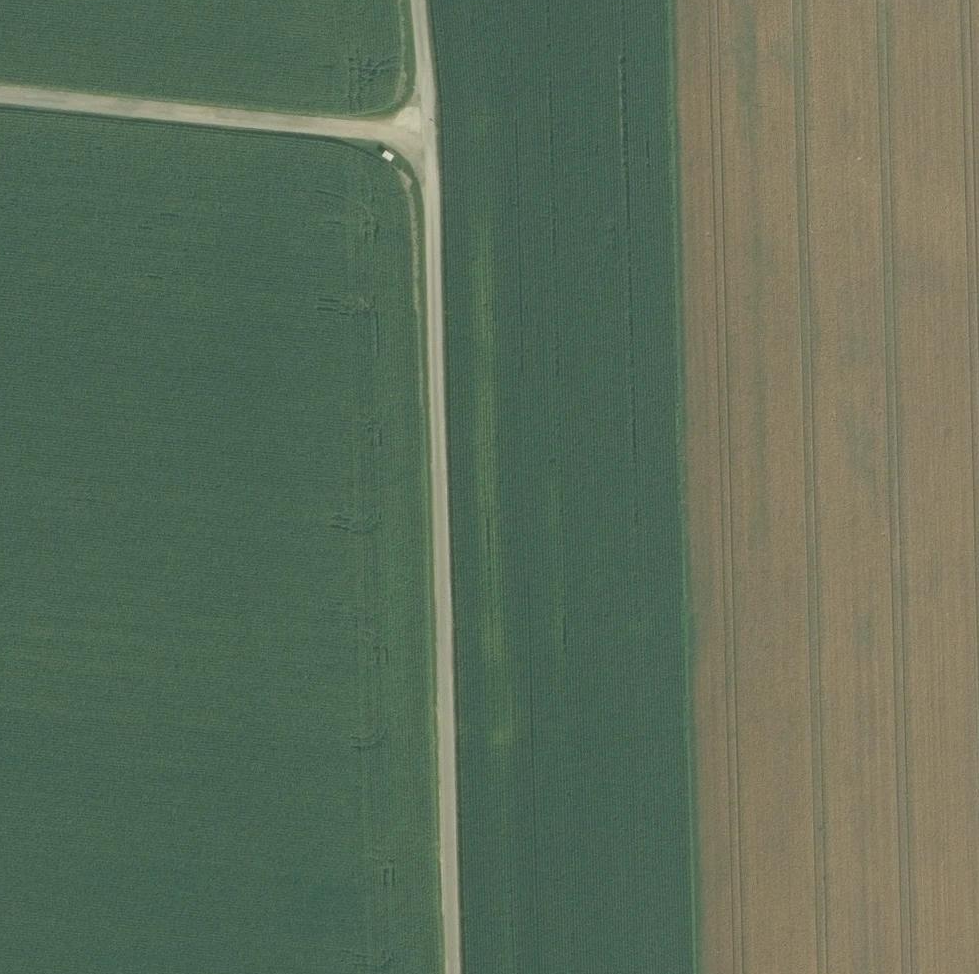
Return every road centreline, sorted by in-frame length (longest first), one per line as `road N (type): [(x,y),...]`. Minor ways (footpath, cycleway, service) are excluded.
road 1 (unclassified): [(461,973),(442,264),(419,0)]

